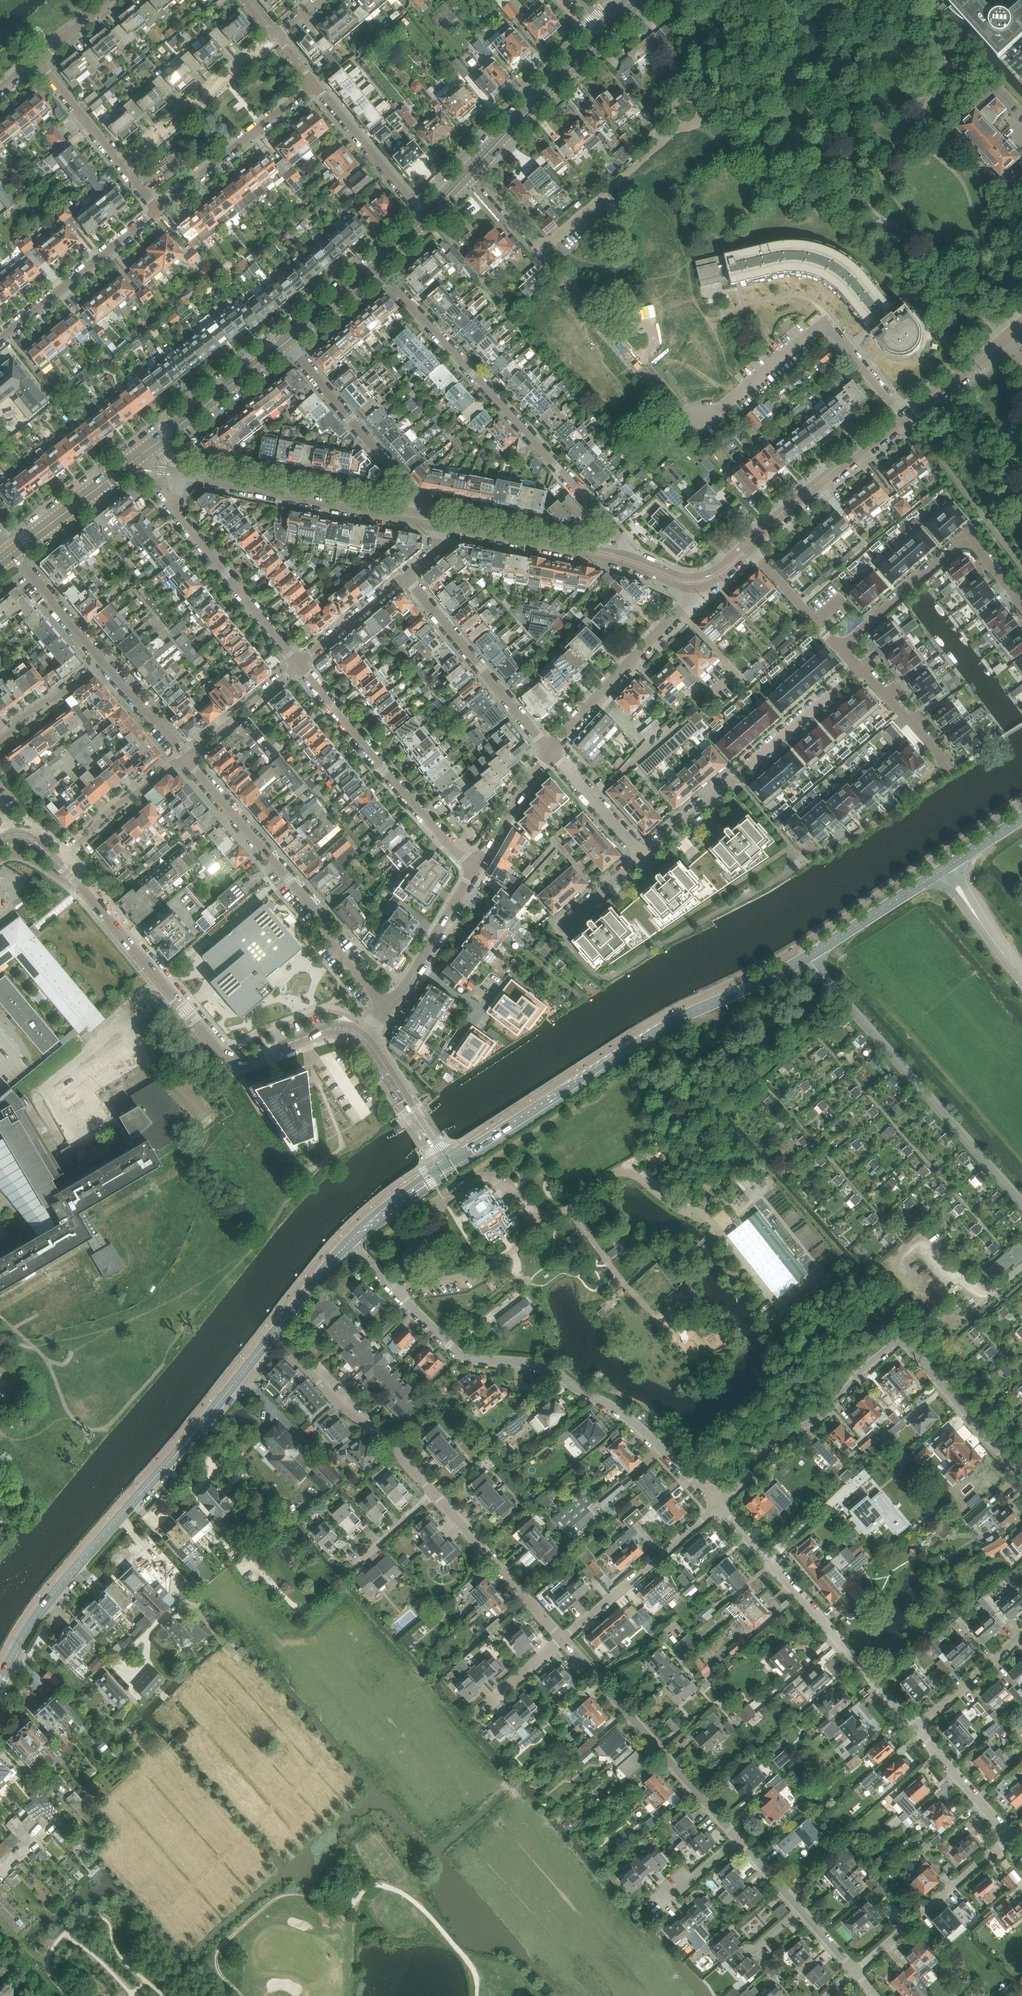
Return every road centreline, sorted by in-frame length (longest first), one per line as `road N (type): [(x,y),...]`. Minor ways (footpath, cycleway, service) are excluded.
road 1 (primary): [(248,1995),(116,1713),(0,1518)]
road 2 (primary): [(0,1565),(151,1832),(223,1995)]
road 3 (residential): [(720,1505),(631,1419),(548,1369),(462,1357),(349,1243)]
road 4 (tertiary): [(0,1683),(49,1600),(272,1335)]
road 5 (residential): [(627,557),(624,539),(376,268)]
road 6 (unclassified): [(1021,1203),(806,959)]
road 7 (residential): [(386,1009),(330,943),(322,917),(188,758)]
road 8 (residential): [(917,1730),(720,1505)]
road 9 (residential): [(685,418),(720,411),(825,322),(902,417)]
road 10 (residential): [(644,858),(860,669)]
road 11 (residential): [(298,665),(474,871)]
road 12 (residential): [(739,1840),(563,1640)]
road 13 (tertiary): [(575,1086),(671,1024),(806,959)]
road 14 (residential): [(720,1505),(772,1444),(828,1412),(901,1338)]
road 15 (residential): [(840,648),(967,544),(1021,608)]
road 16 (residential): [(298,665),(174,510),(184,467)]
road 17 (tertiary): [(214,1046),(56,863)]
road 18 (residential): [(409,513),(184,467)]
road 19 (residential): [(549,751),(688,605),(695,580)]
road 20 (residential): [(433,1494),(272,1335)]
road 21 (residential): [(549,751),(406,577)]
road 22 (residential): [(616,338),(472,171)]
road 23 (residential): [(409,513),(406,485),(287,341)]
road 24 (residential): [(563,1640),(720,1505)]
road 25 (residential): [(0,342),(162,214)]
road 26 (residential): [(855,1972),(1011,1838)]
road 27 (residential): [(746,547),(902,417)]
road 28 (residential): [(162,214),(314,86)]
road 29 (residential): [(123,166),(275,40)]
road 30 (tertiary): [(472,171),(611,31)]
road 31 (residential): [(563,1640),(433,1494)]
road 32 (residential): [(627,557),(443,520)]
road 33 (residential): [(1021,1475),(901,1338)]
road 34 (residential): [(855,1972),(739,1840)]
road 35 (residential): [(423,221),(314,86)]
road 36 (residential): [(188,758),(114,808),(56,863)]
road 37 (tertiary): [(806,959),(945,868)]
road 38 (tertiary): [(158,442),(287,341)]
road 39 (tertiary): [(12,554),(138,458)]
road 40 (tertiary): [(364,1039),(449,1169)]
road 41 (residential): [(902,417),(1021,321)]
road 42 (tertiary): [(575,1086),(449,1169)]
road 43 (tertiary): [(214,1046),(242,1061),(319,1033),(352,1030)]
road 44 (residential): [(188,758),(298,665)]
road 45 (residential): [(1011,1838),(917,1730)]
road 46 (residential): [(644,858),(549,751)]
road 47 (residential): [(474,871),(549,751)]
road 48 (residential): [(12,554),(102,662)]
road 49 (residential): [(917,1730),(1021,1636)]
road 50 (residential): [(406,577),(298,665)]
road 51 (residential): [(840,648),(746,547)]
road 52 (residential): [(123,166),(37,61)]
road 53 (unclassified): [(1021,977),(945,868)]
road 54 (residential): [(102,662),(188,758)]
road 55 (residential): [(102,662),(0,740)]
road 56 (tertiary): [(349,1243),(449,1169)]
road 57 (residential): [(343,1578),(433,1494)]
road 58 (tertiary): [(272,1335),(349,1243)]

